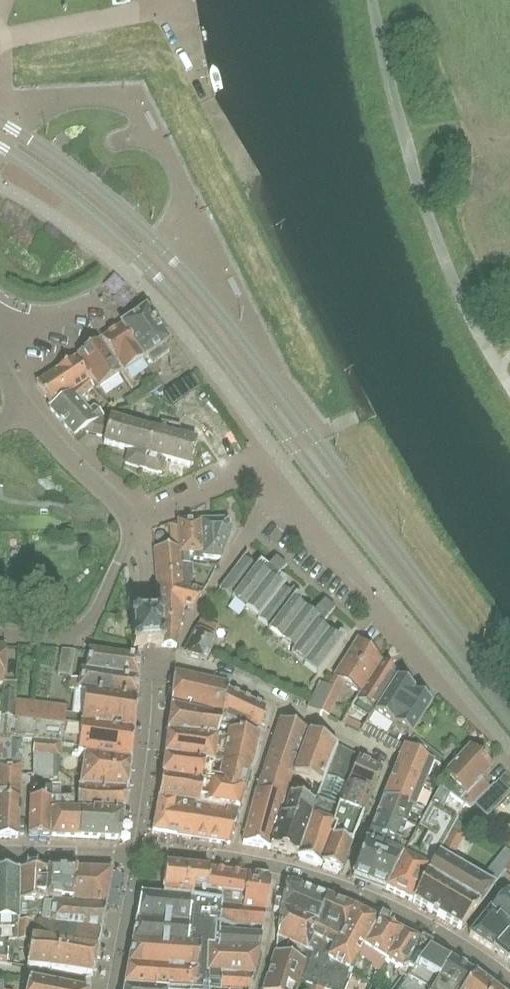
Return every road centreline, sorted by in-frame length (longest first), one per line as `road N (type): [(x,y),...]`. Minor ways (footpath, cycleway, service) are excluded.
road 1 (secondary): [(509,710),(152,253)]
road 2 (track): [(499,369),(435,232),(373,0)]
road 3 (residential): [(341,886),(389,757),(274,700)]
road 4 (secondary): [(152,253),(144,230),(87,181),(0,122)]
road 5 (residential): [(509,980),(403,910),(341,886)]
road 6 (residential): [(136,849),(152,660)]
road 7 (secondary): [(0,144),(127,244),(152,253)]
road 8 (residential): [(234,857),(274,700)]
road 9 (residential): [(133,515),(275,450)]
road 10 (residential): [(133,515),(23,405)]
road 11 (residential): [(110,986),(136,849)]
road 12 (residential): [(136,849),(0,849)]
road 13 (residential): [(274,700),(220,674),(152,660)]
road 14 (residential): [(79,640),(135,533)]

